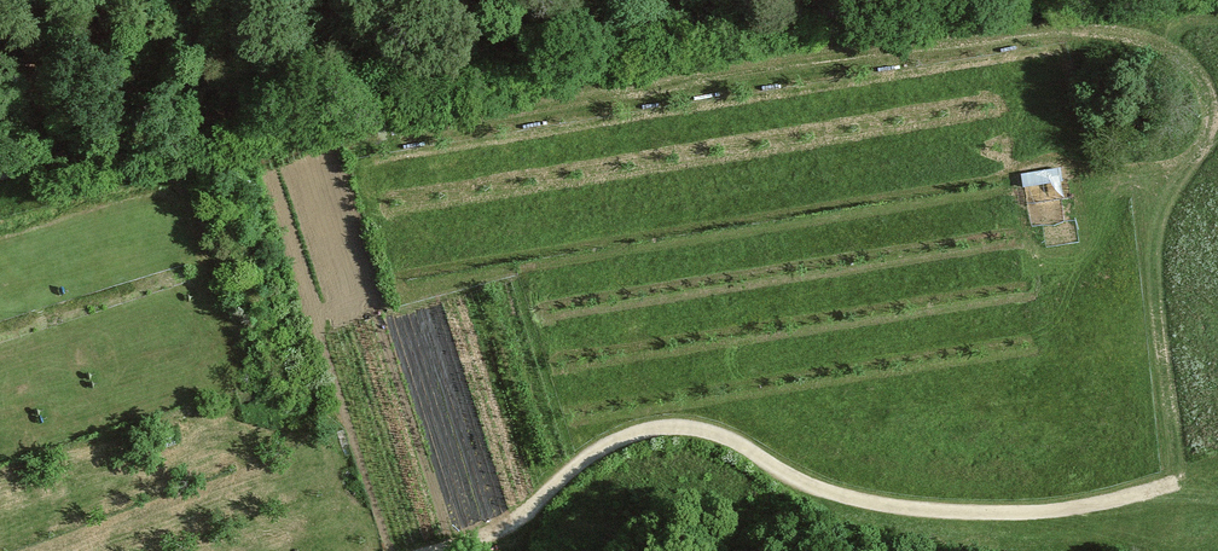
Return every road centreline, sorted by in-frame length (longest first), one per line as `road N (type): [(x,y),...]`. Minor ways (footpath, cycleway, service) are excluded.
road 1 (track): [(0,175),(523,33),(903,0)]
road 2 (track): [(441,550),(522,518),(603,445),(676,426),(750,451),(821,490),(943,513),(1114,503)]
road 3 (track): [(1070,0),(1091,159),(1126,212),(1164,333),(1164,488),(1114,503)]

